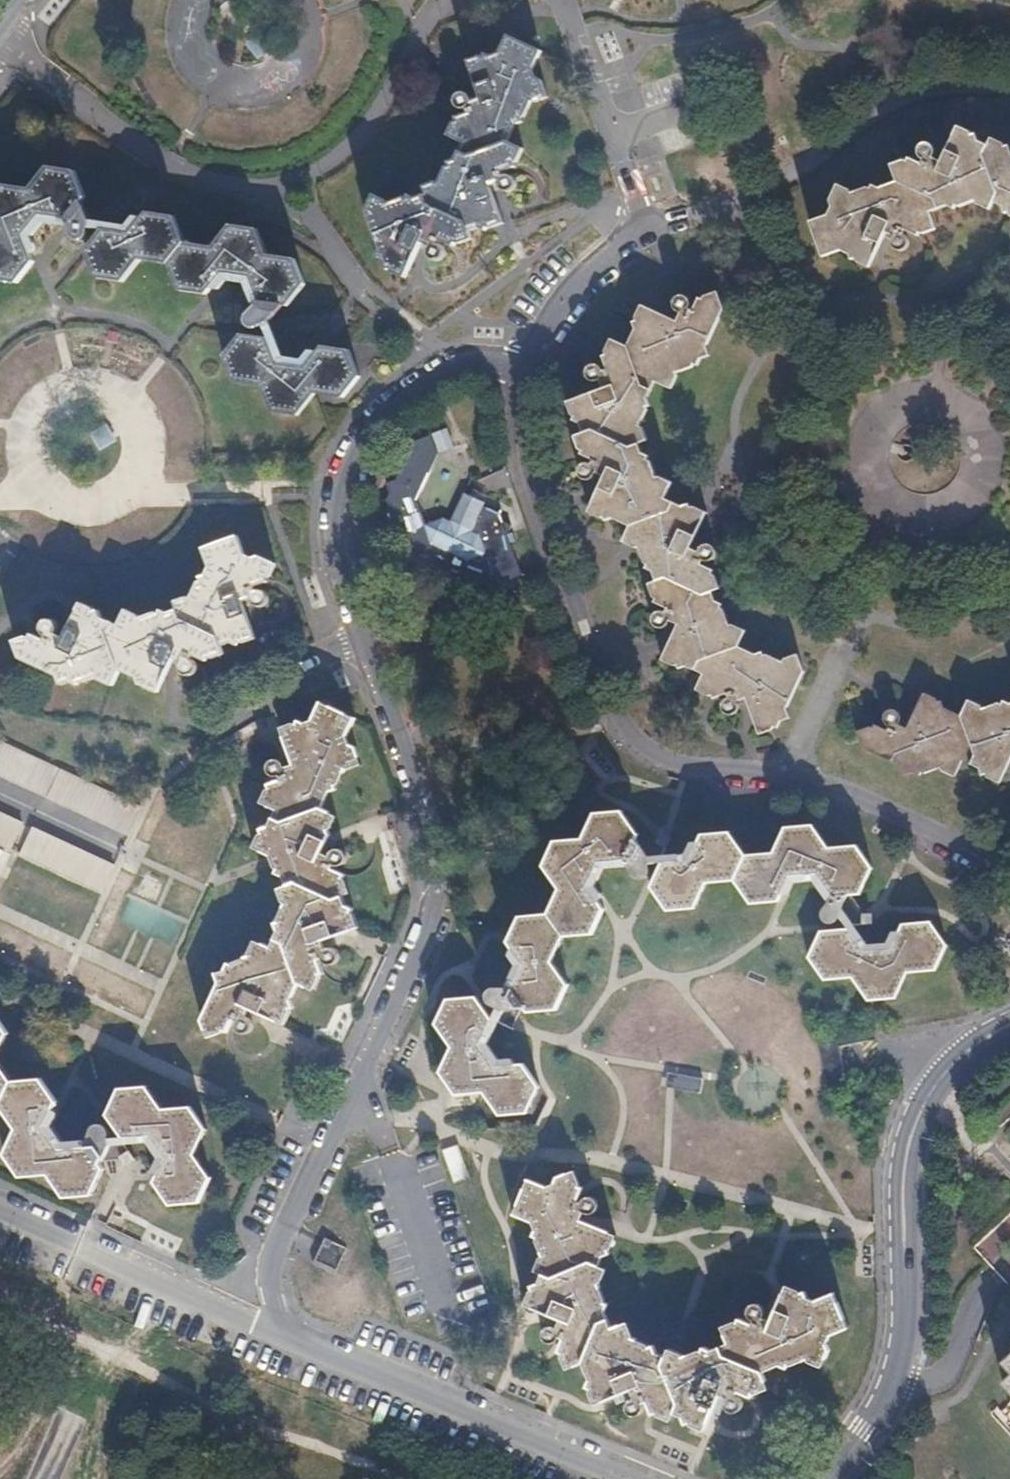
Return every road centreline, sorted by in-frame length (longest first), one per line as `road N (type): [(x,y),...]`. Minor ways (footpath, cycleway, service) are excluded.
road 1 (residential): [(519,370),(456,355),(350,446),(330,489),(335,577),(442,851),(436,915),(273,1267),(270,1331)]
road 2 (residential): [(1009,897),(986,863),(861,807),(786,780),(685,771),(625,734),(608,712),(519,462),(510,406),(519,370)]
road 3 (residential): [(827,1478),(851,1454),(894,1378),(906,1129),(926,1091),(1009,1025)]
road 4 (residential): [(270,1331),(638,1478)]
road 5 (residential): [(590,86),(647,233),(606,254),(519,370)]
road 6 (residential): [(0,1201),(270,1331)]

